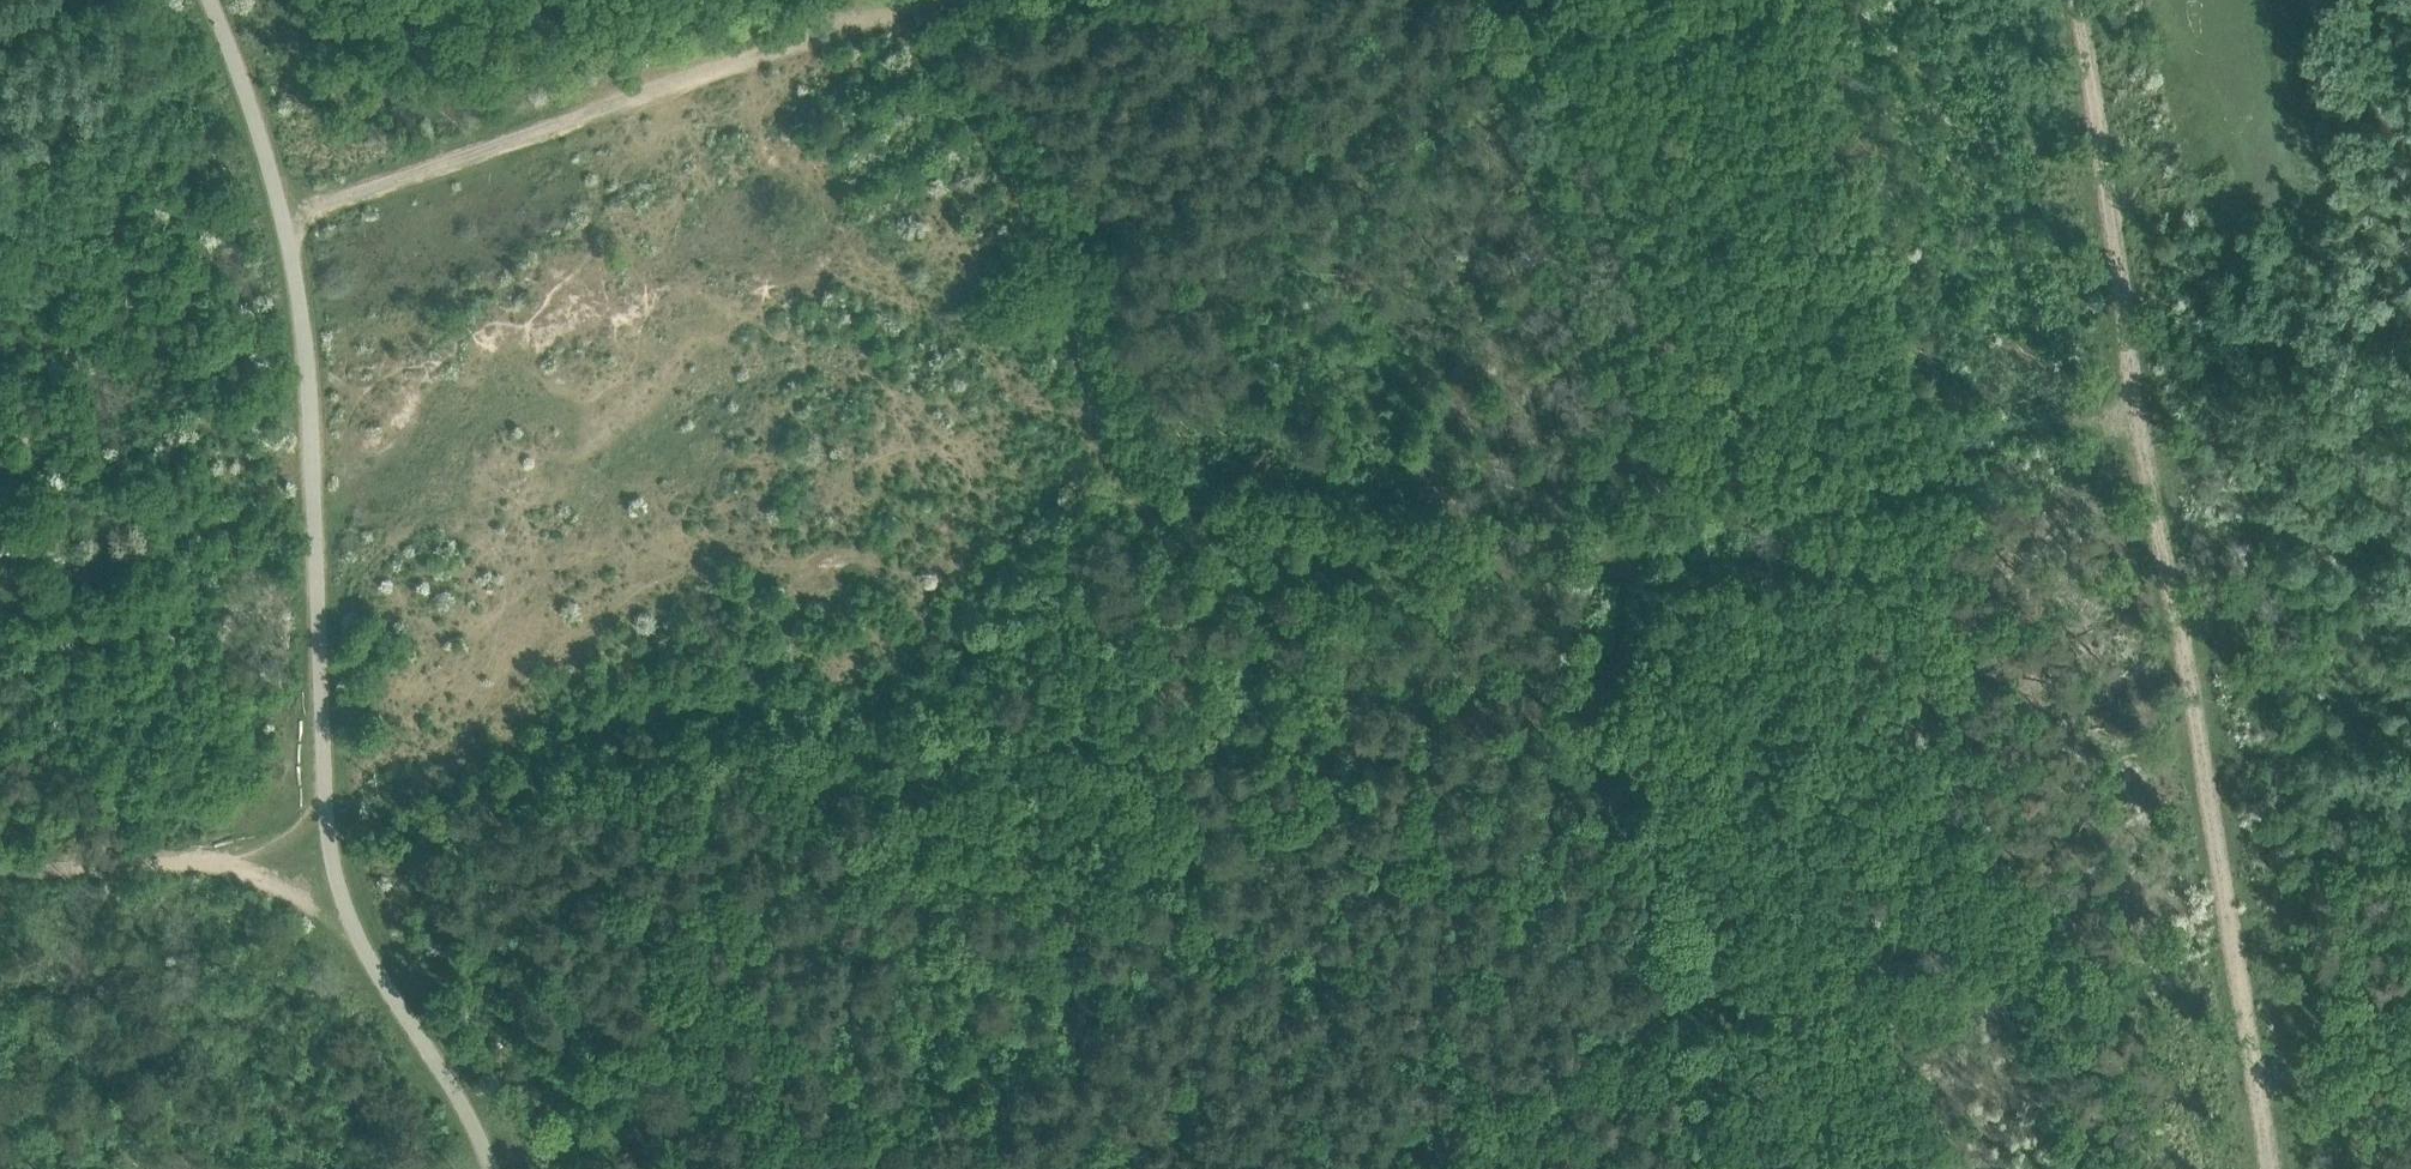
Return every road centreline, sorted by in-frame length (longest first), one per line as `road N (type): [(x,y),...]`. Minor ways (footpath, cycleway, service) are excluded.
road 1 (track): [(2063,0),(2134,382),(2258,1168)]

